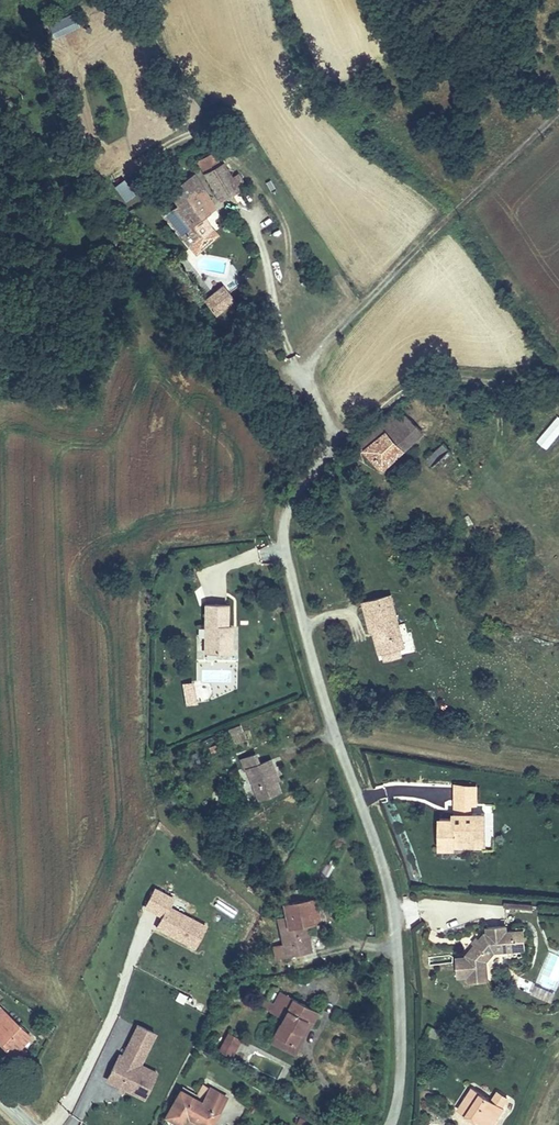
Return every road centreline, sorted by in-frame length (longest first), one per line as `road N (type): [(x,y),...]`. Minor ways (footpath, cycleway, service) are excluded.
road 1 (unclassified): [(558,112),(314,355),(309,378),(339,436),(283,515),(301,627),(387,883),(398,1085),(386,1124)]
road 2 (track): [(558,363),(413,386),(339,436)]

